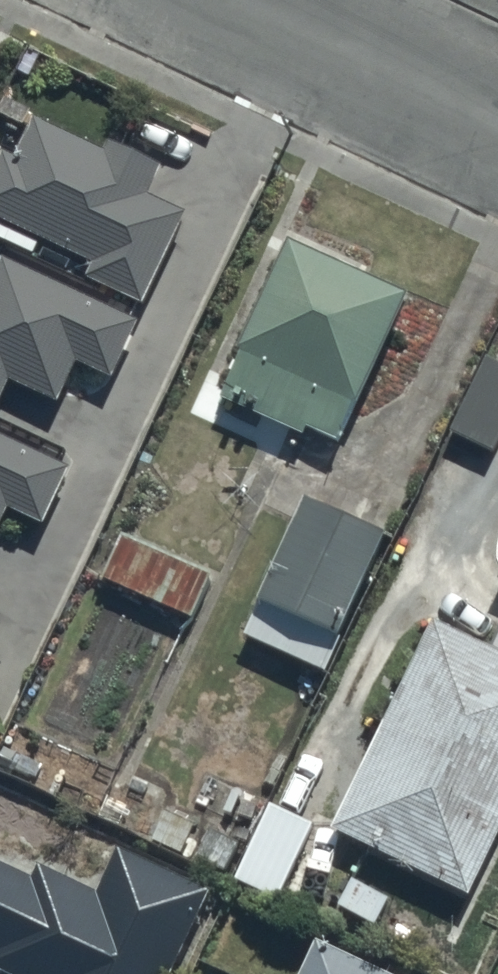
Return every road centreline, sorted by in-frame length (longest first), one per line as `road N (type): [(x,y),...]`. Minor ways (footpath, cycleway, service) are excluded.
road 1 (residential): [(239,0),(497,122)]

